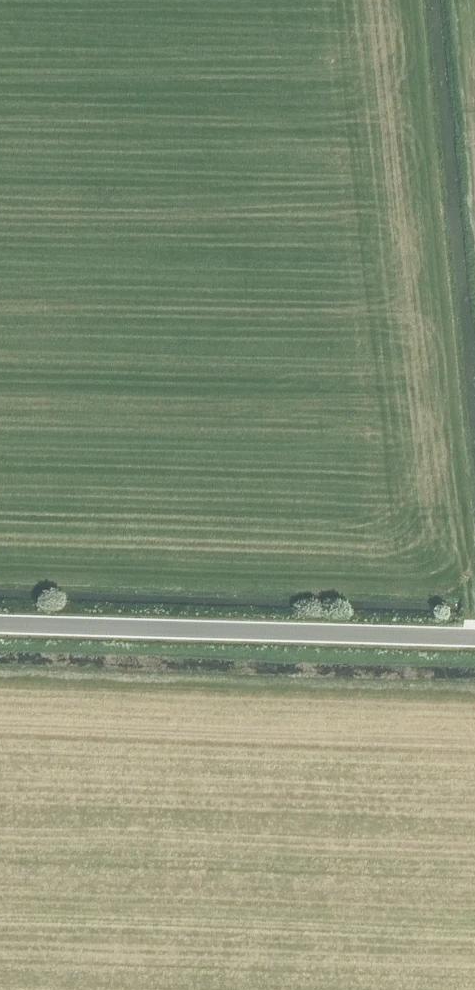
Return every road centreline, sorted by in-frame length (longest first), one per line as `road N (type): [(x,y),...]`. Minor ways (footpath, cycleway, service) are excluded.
road 1 (tertiary): [(0,624),(474,637)]

